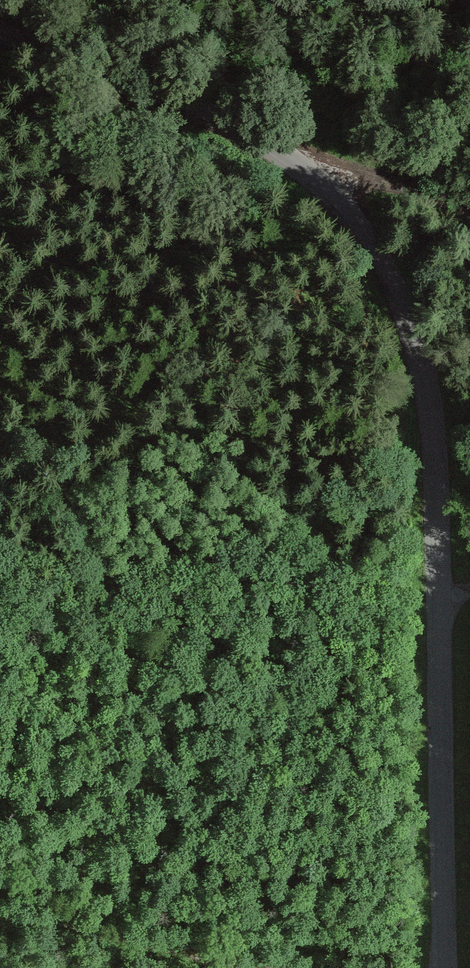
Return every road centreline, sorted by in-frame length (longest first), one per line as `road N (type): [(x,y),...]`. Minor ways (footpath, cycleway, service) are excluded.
road 1 (residential): [(447,967),(438,452),(414,328),(356,222),(307,165),(230,121),(0,39)]
road 2 (track): [(0,908),(250,967)]
road 3 (track): [(307,165),(469,215)]

